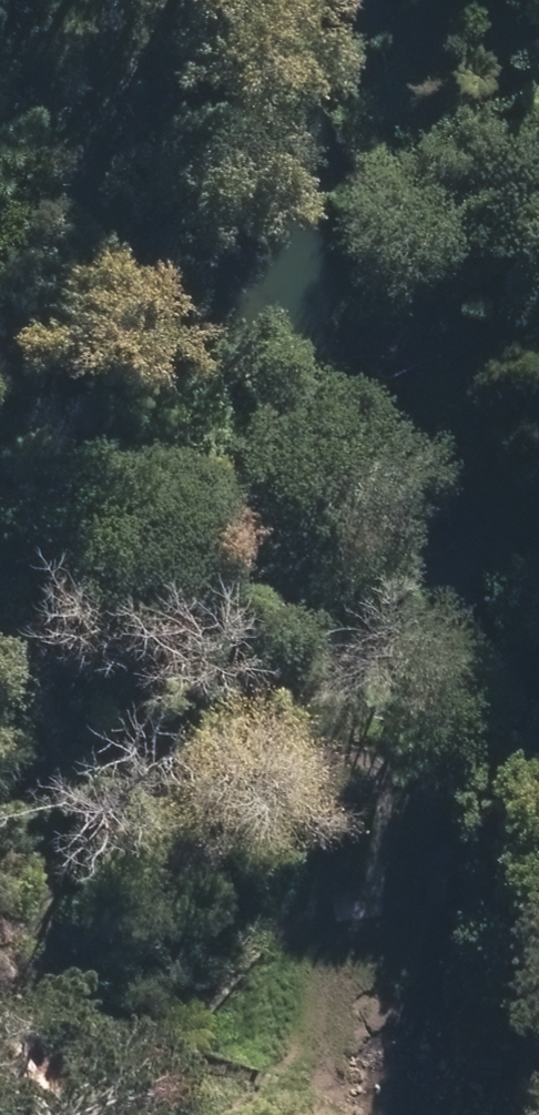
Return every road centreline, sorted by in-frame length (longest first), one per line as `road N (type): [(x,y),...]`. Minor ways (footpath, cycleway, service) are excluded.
road 1 (motorway): [(234,0),(367,1114)]
road 2 (motorway): [(100,1114),(0,343)]

